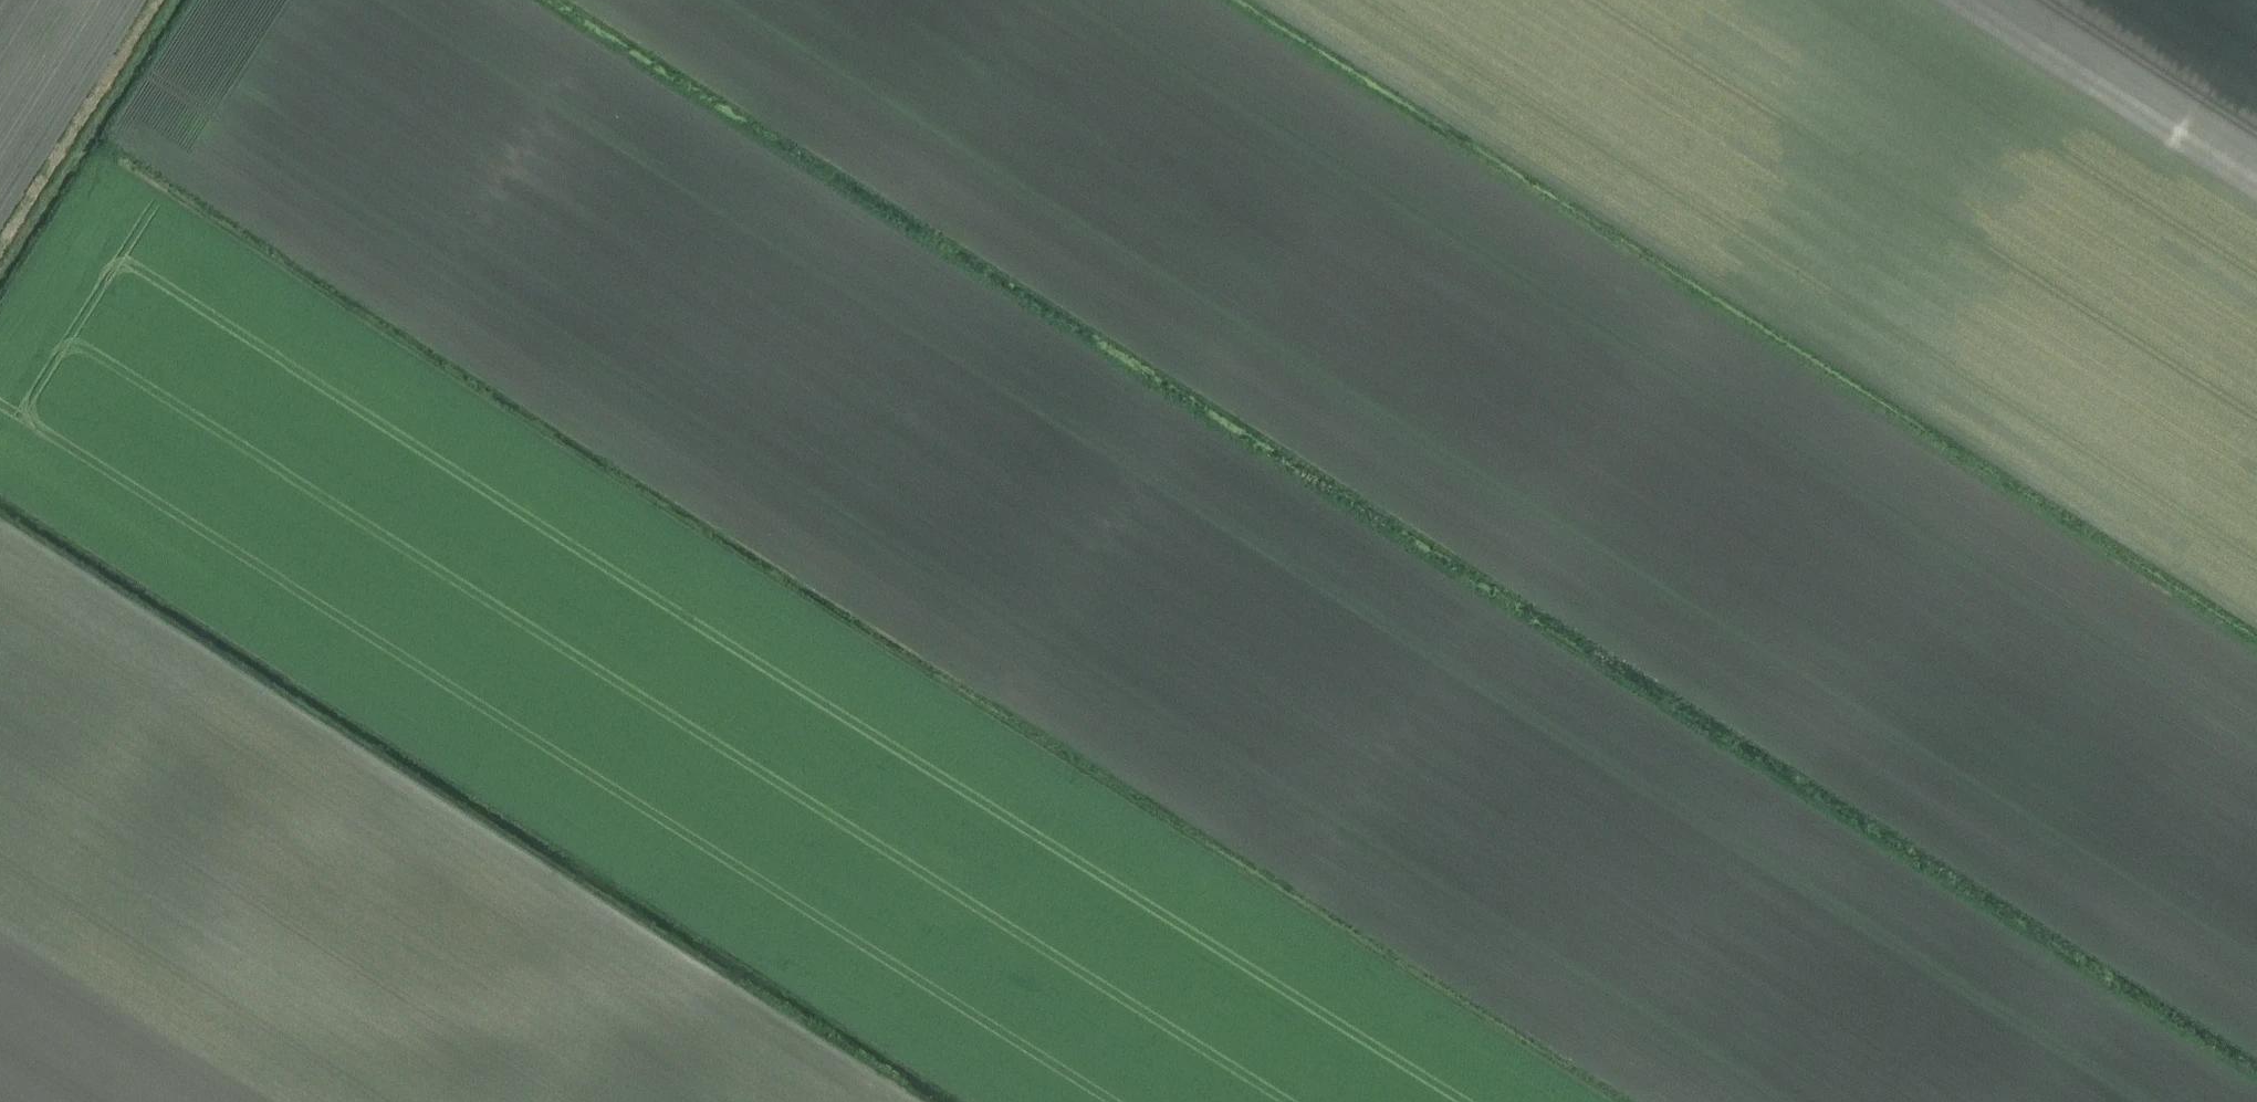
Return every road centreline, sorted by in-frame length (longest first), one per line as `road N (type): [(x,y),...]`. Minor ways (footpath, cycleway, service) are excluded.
road 1 (track): [(159,0),(0,249)]

